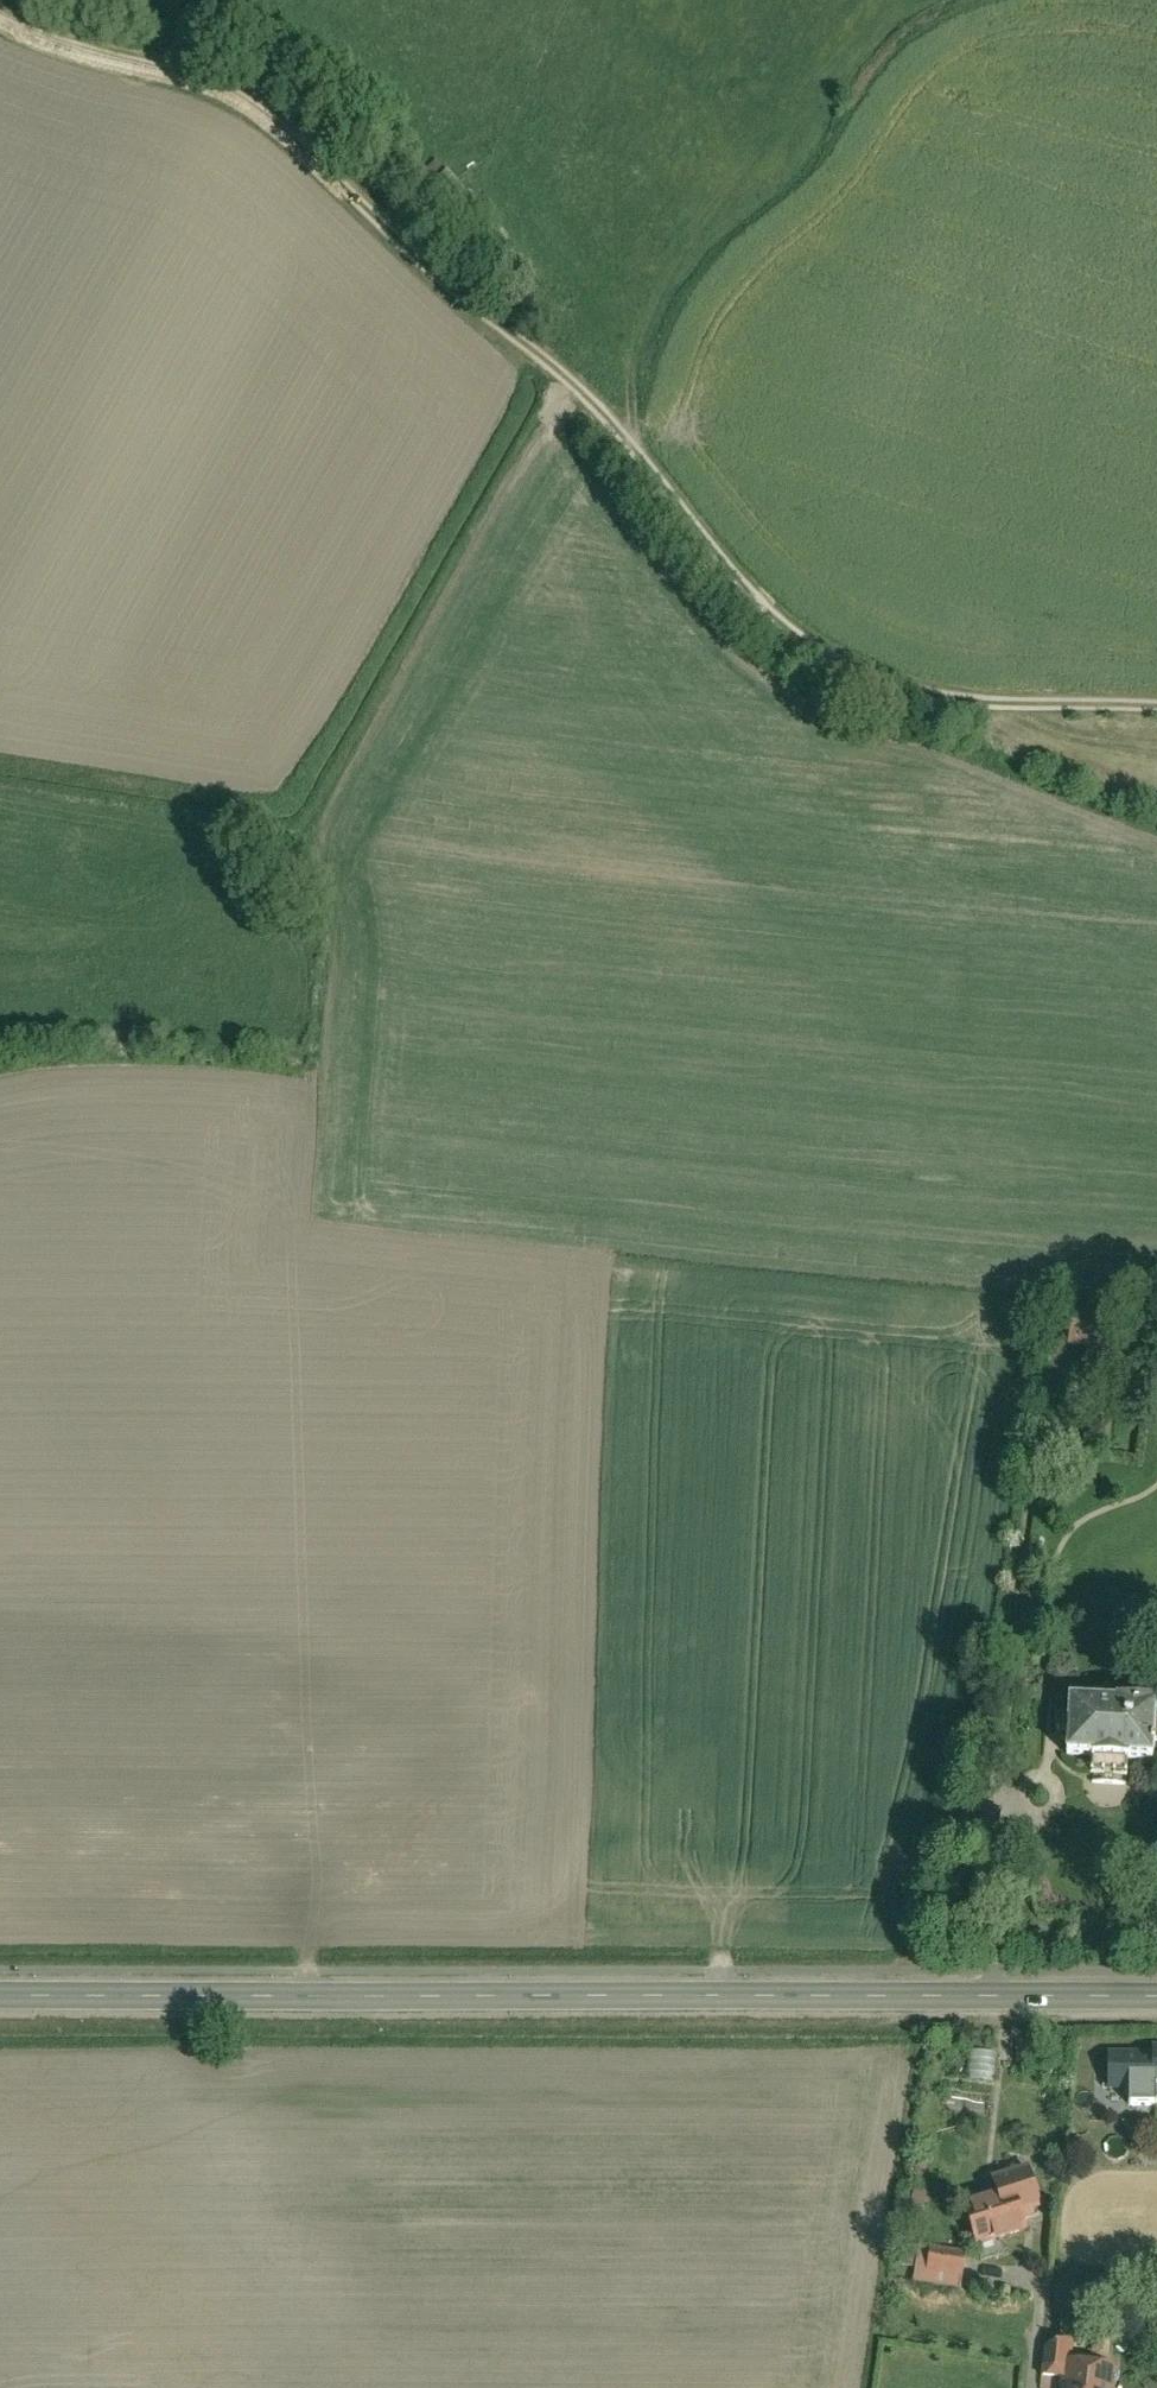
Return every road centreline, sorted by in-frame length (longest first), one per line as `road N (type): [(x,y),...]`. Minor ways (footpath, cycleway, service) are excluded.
road 1 (track): [(11,0),(78,29),(193,62),(247,90),(484,304),(586,379),(749,569),(840,643),(955,683),(1156,707)]
road 2 (secondary): [(0,2000),(1156,2000)]

